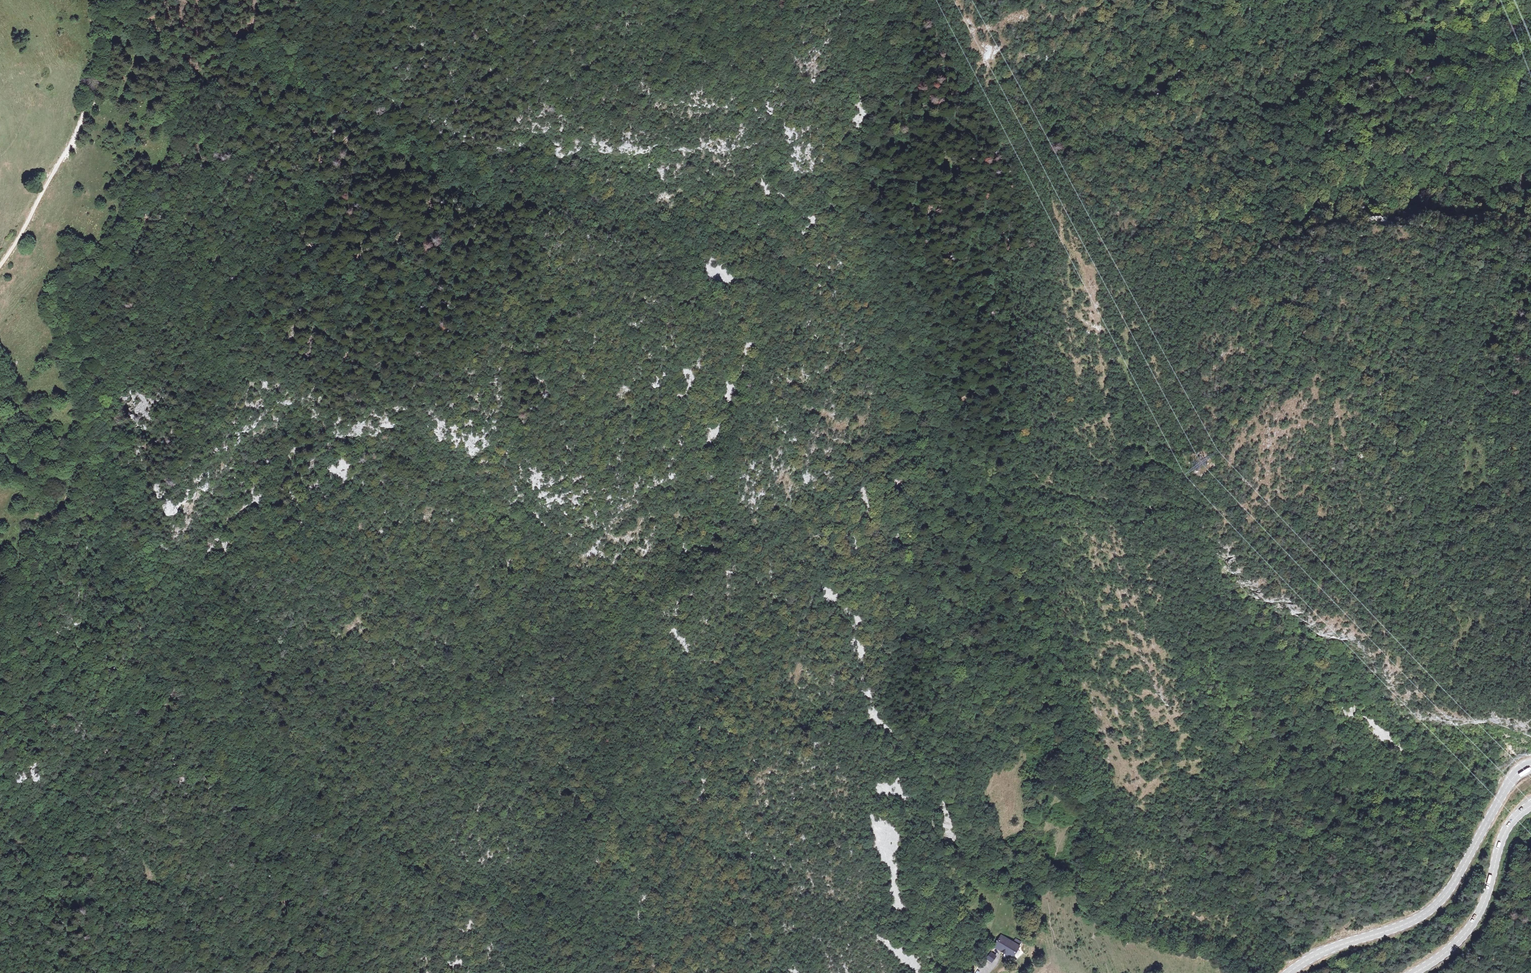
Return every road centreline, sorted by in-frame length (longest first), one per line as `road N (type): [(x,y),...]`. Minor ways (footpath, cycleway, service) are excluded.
road 1 (track): [(1138,444),(1164,463),(1142,463),(1209,509),(1169,502),(1126,521),(1037,485),(967,493),(963,559),(948,585),(932,709),(939,749),(934,869),(924,902),(932,972)]
road 2 (secondary): [(1530,767),(1509,782),(1437,903),(1290,972)]
road 3 (track): [(0,266),(76,133),(104,74),(117,20),(138,0)]
road 4 (secondary): [(1414,972),(1441,956),(1481,910),(1501,839),(1530,806)]

